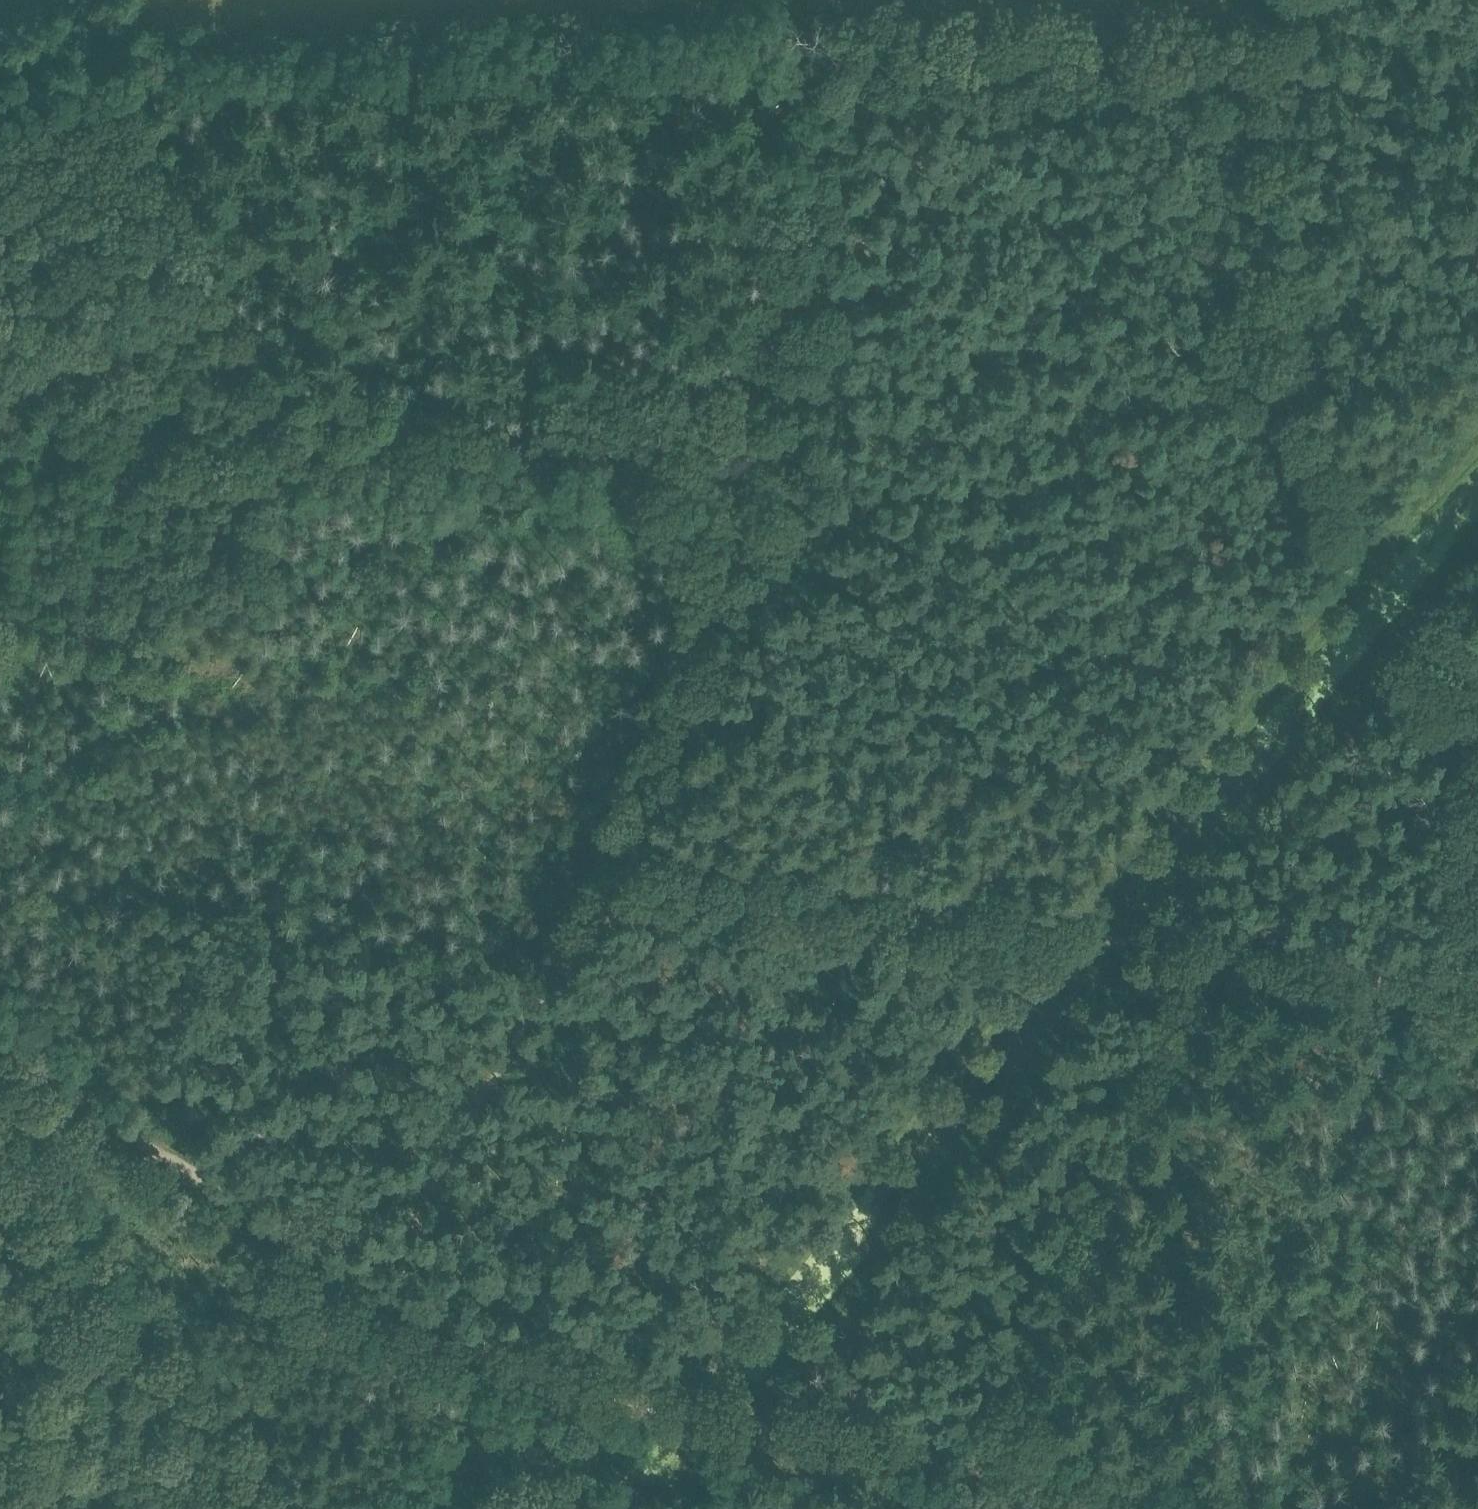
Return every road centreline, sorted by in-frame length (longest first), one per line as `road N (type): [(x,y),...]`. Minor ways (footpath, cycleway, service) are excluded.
road 1 (track): [(1024,1456),(1236,955)]
road 2 (track): [(1153,1508),(1024,1456),(679,1403)]
road 3 (track): [(346,1267),(204,1390)]

